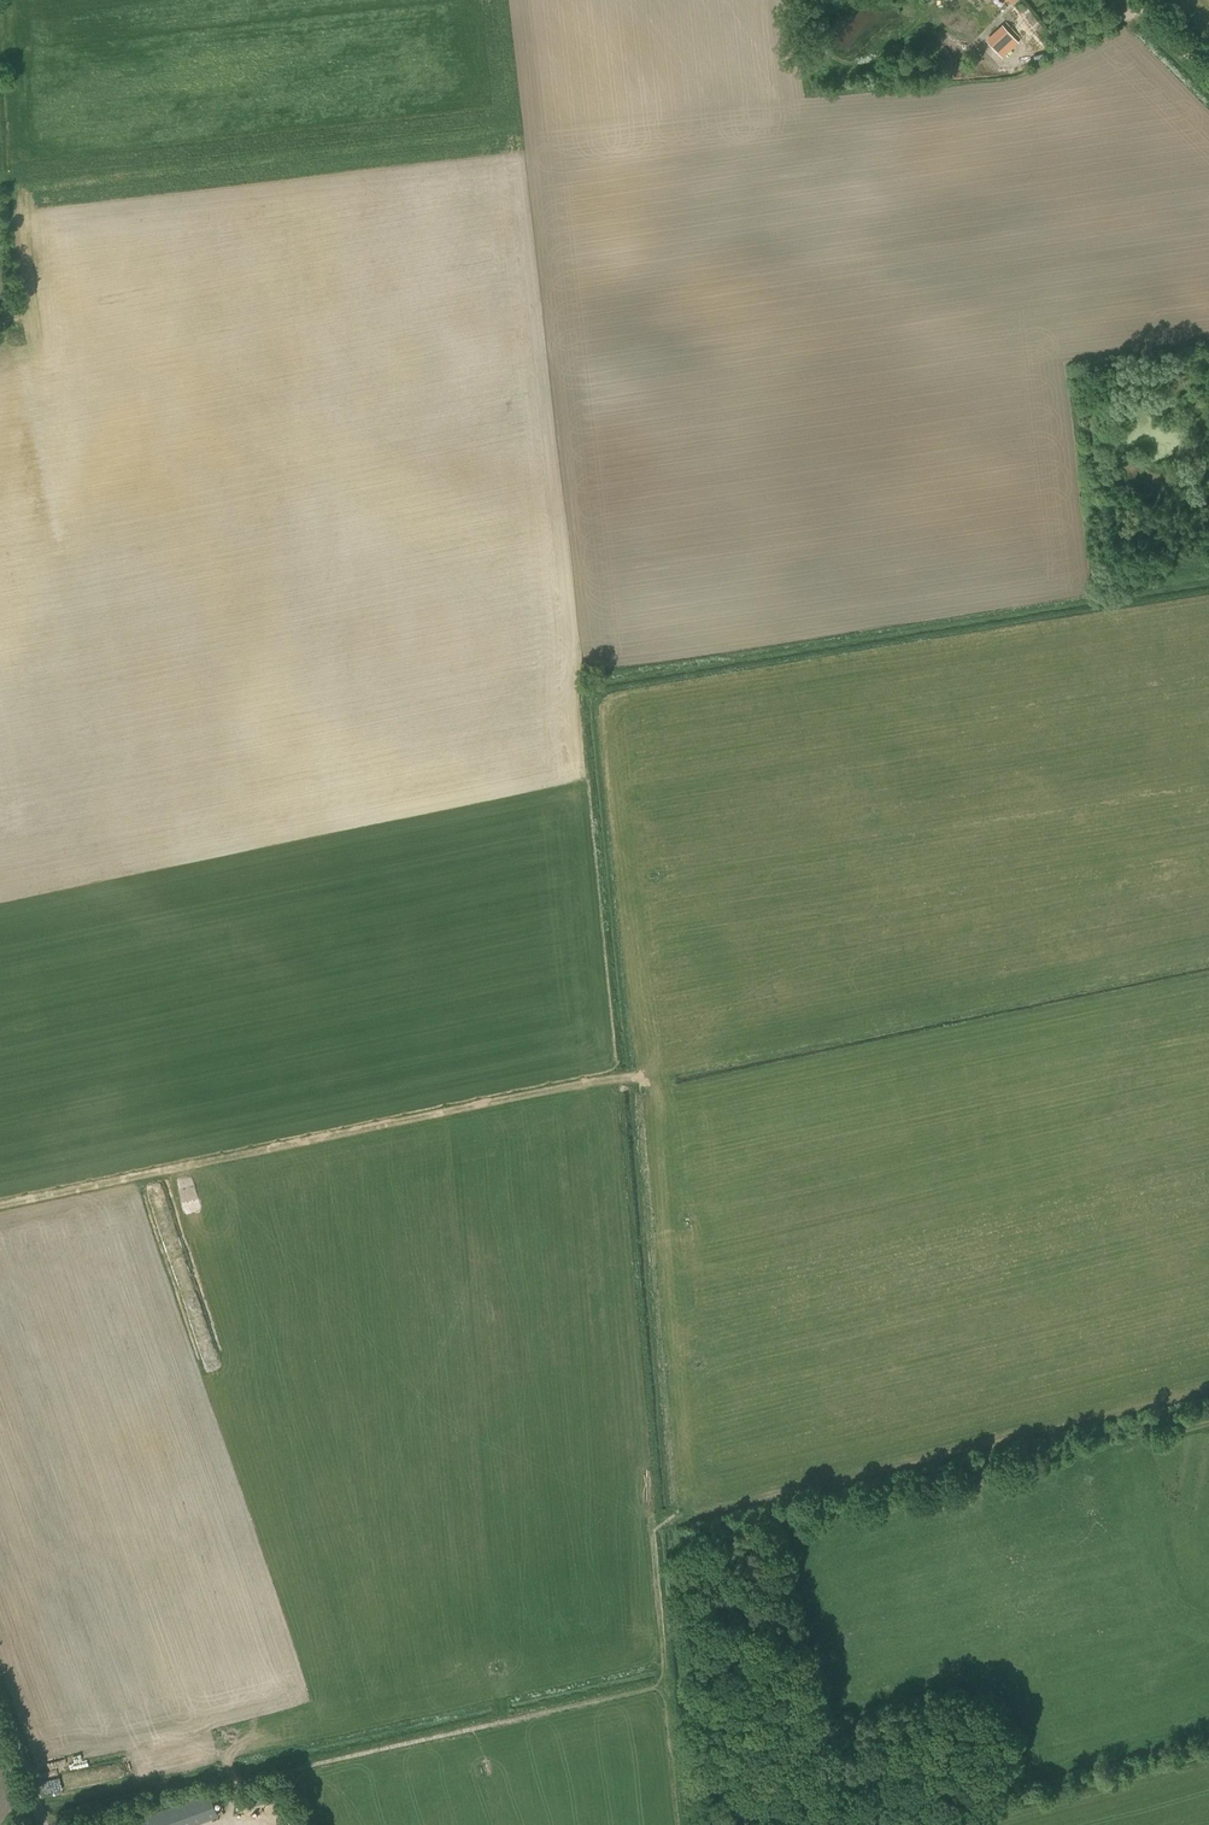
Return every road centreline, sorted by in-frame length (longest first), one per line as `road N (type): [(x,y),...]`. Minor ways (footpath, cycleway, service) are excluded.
road 1 (track): [(0,1204),(624,1076)]
road 2 (unclassified): [(44,1824),(0,1701)]

